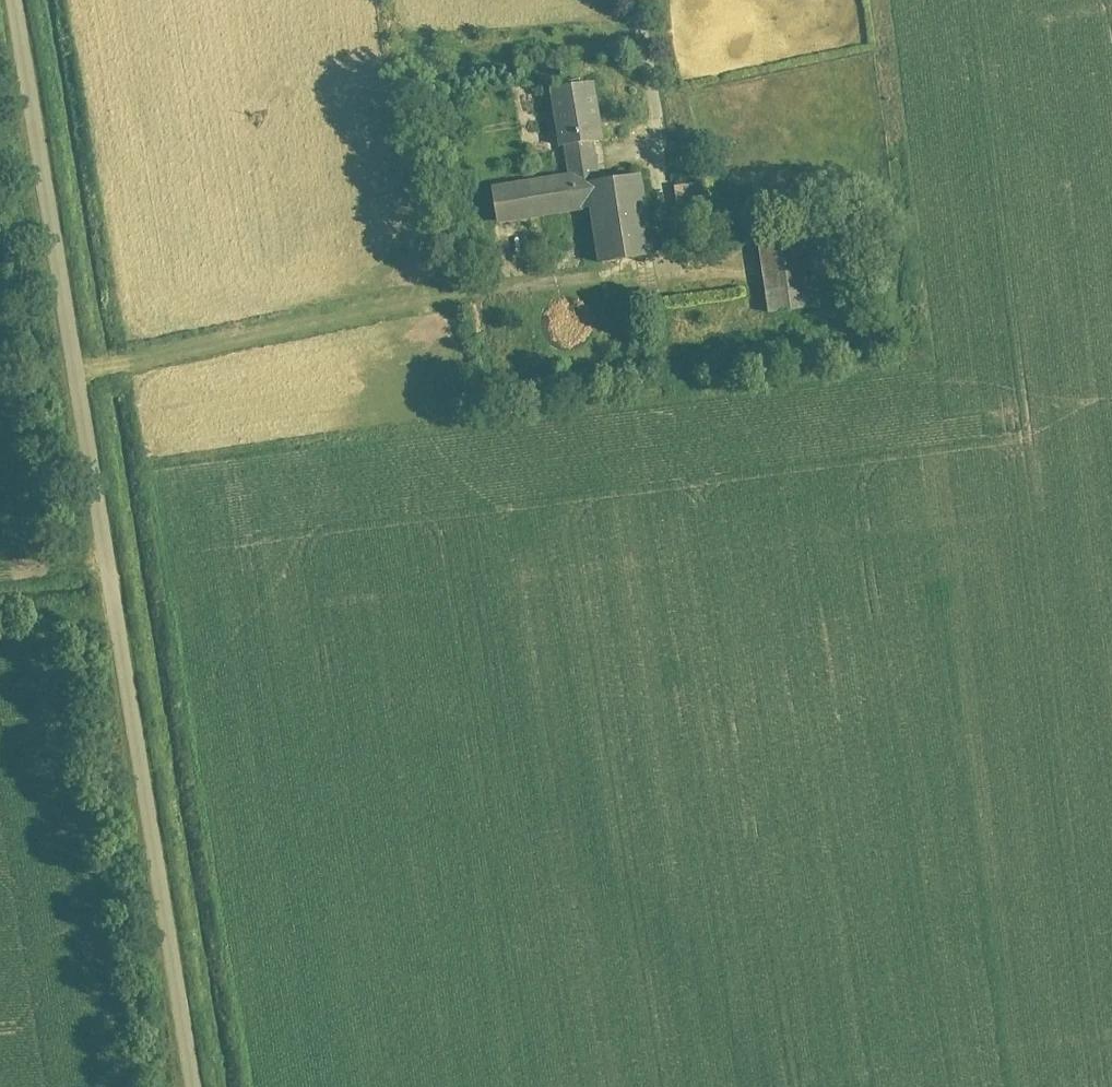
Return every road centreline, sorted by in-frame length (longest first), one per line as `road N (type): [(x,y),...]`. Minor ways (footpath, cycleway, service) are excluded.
road 1 (unclassified): [(198,1086),(10,0)]
road 2 (track): [(70,352),(94,369),(118,368),(407,309),(676,275)]

